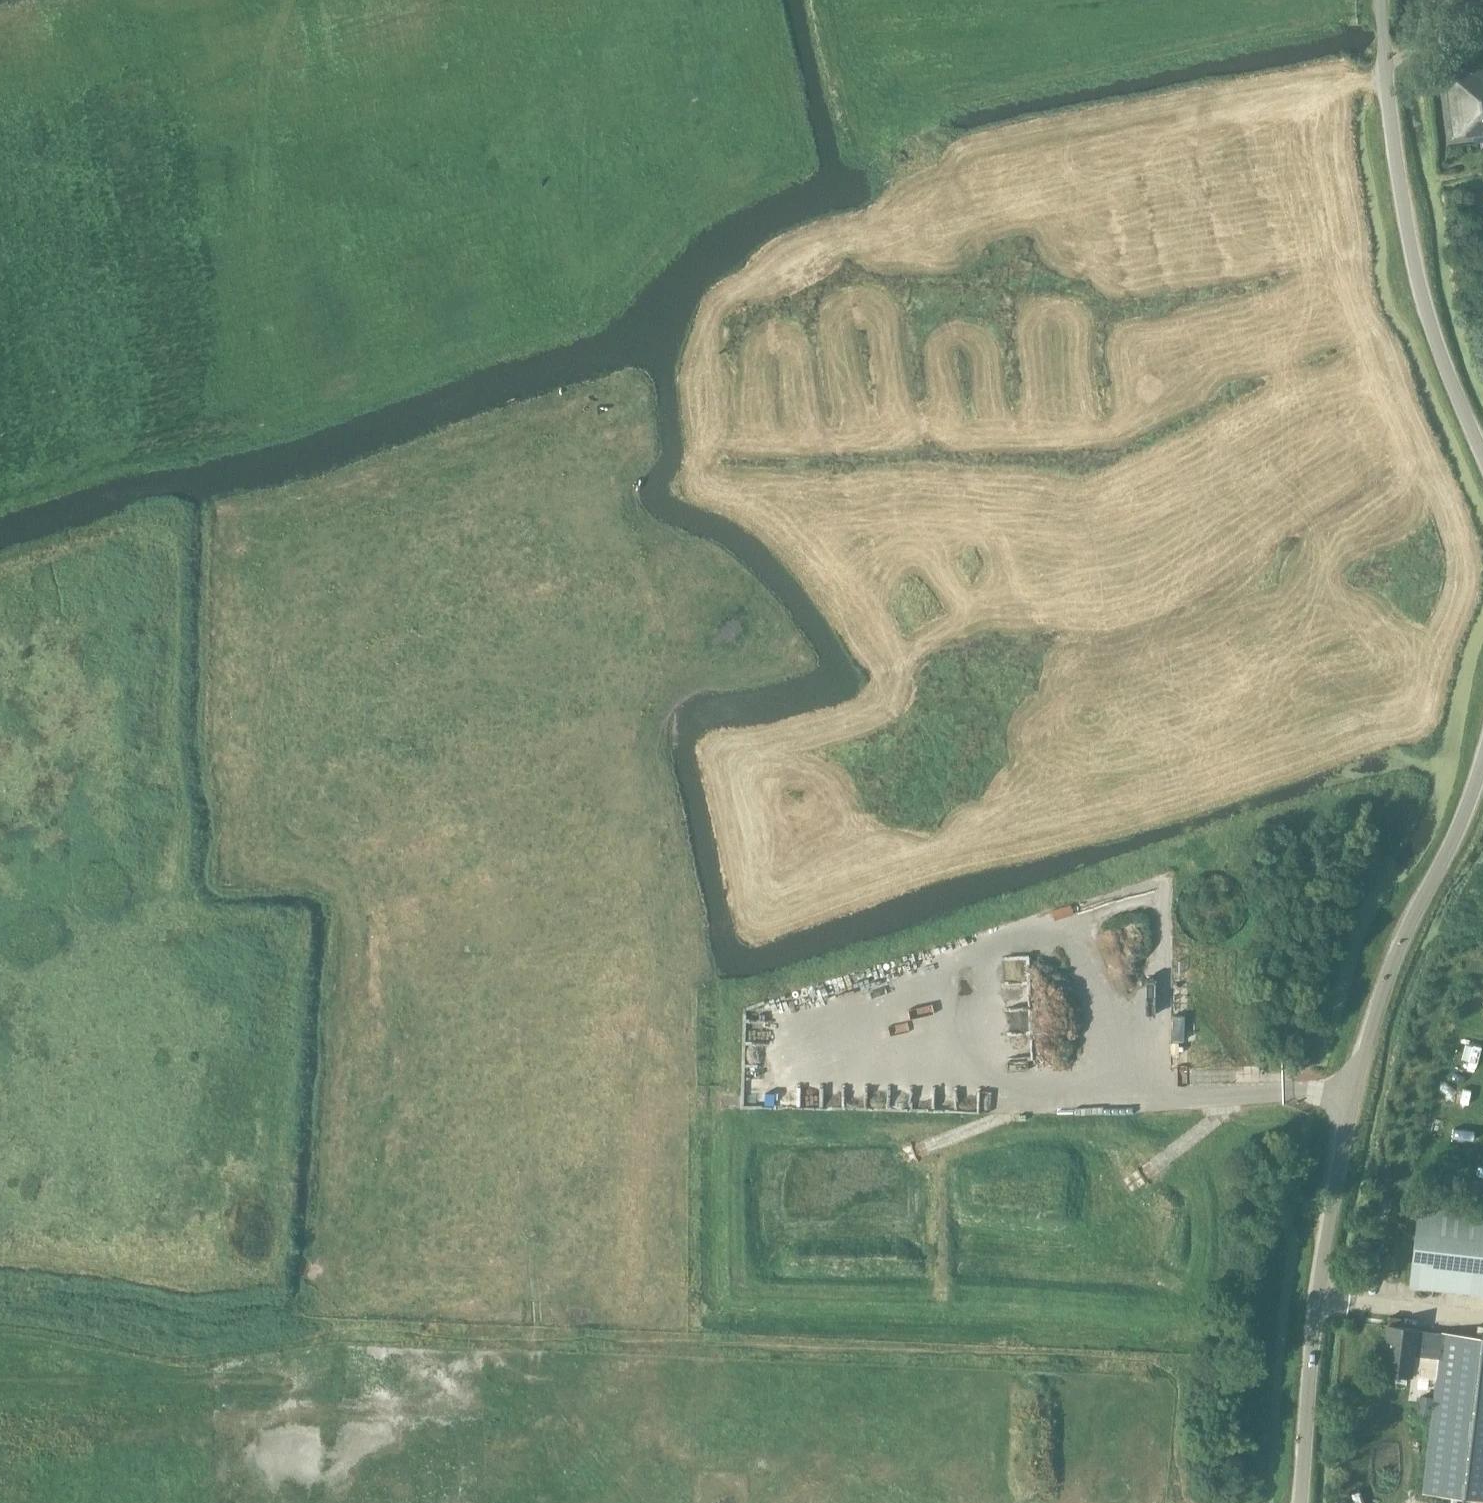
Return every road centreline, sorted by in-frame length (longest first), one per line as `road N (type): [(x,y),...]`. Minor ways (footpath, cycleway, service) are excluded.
road 1 (unclassified): [(1302,1502),(1316,1327),(1352,1095),(1387,977),(1482,764)]
road 2 (track): [(921,170),(1388,74)]
road 3 (unclassified): [(1482,456),(1417,264),(1396,153),(1381,0)]

